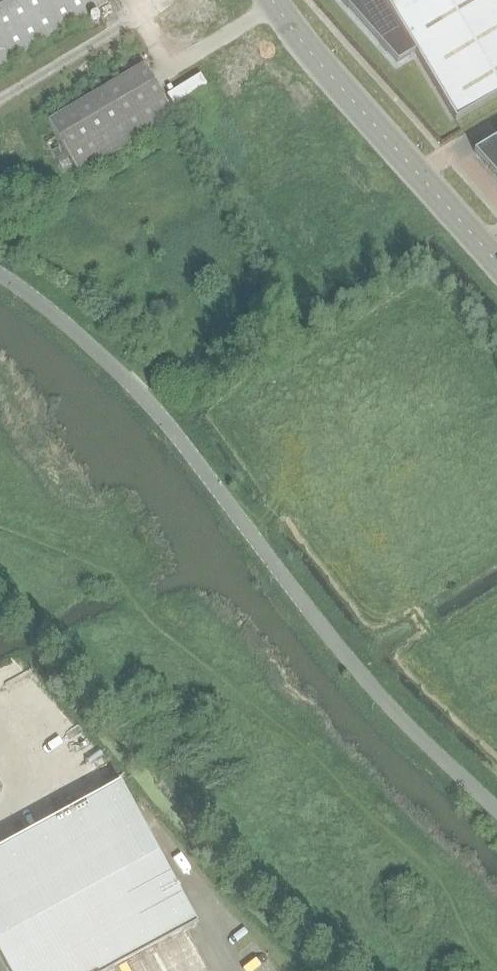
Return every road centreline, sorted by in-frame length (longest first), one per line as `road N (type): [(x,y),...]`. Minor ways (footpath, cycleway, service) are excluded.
road 1 (unclassified): [(496,808),(357,668),(139,392),(0,274)]
road 2 (unclassified): [(496,266),(269,0)]

